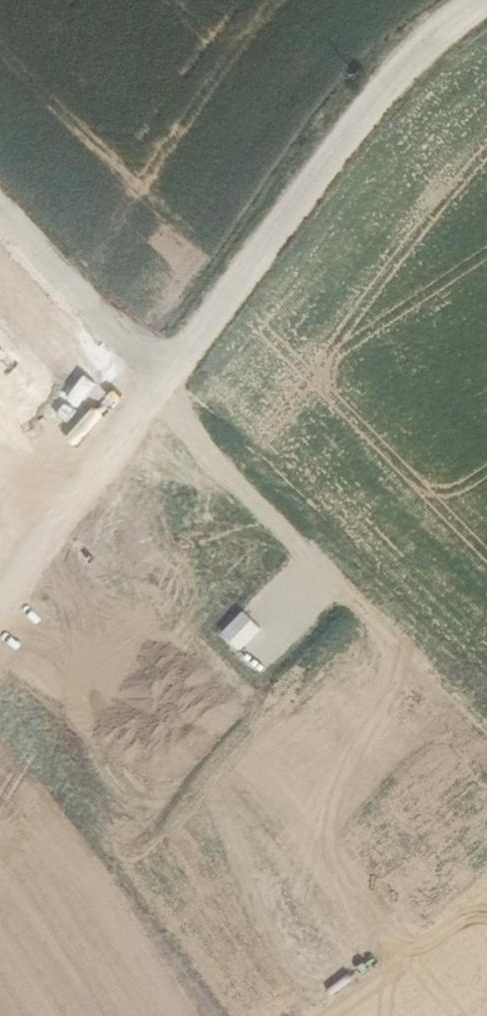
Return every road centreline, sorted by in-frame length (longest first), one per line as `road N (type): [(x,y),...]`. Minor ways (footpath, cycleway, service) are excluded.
road 1 (track): [(0,628),(341,142),(395,77),(486,10)]
road 2 (track): [(13,609),(282,1015)]
road 3 (track): [(163,396),(122,414),(70,409),(0,327)]

